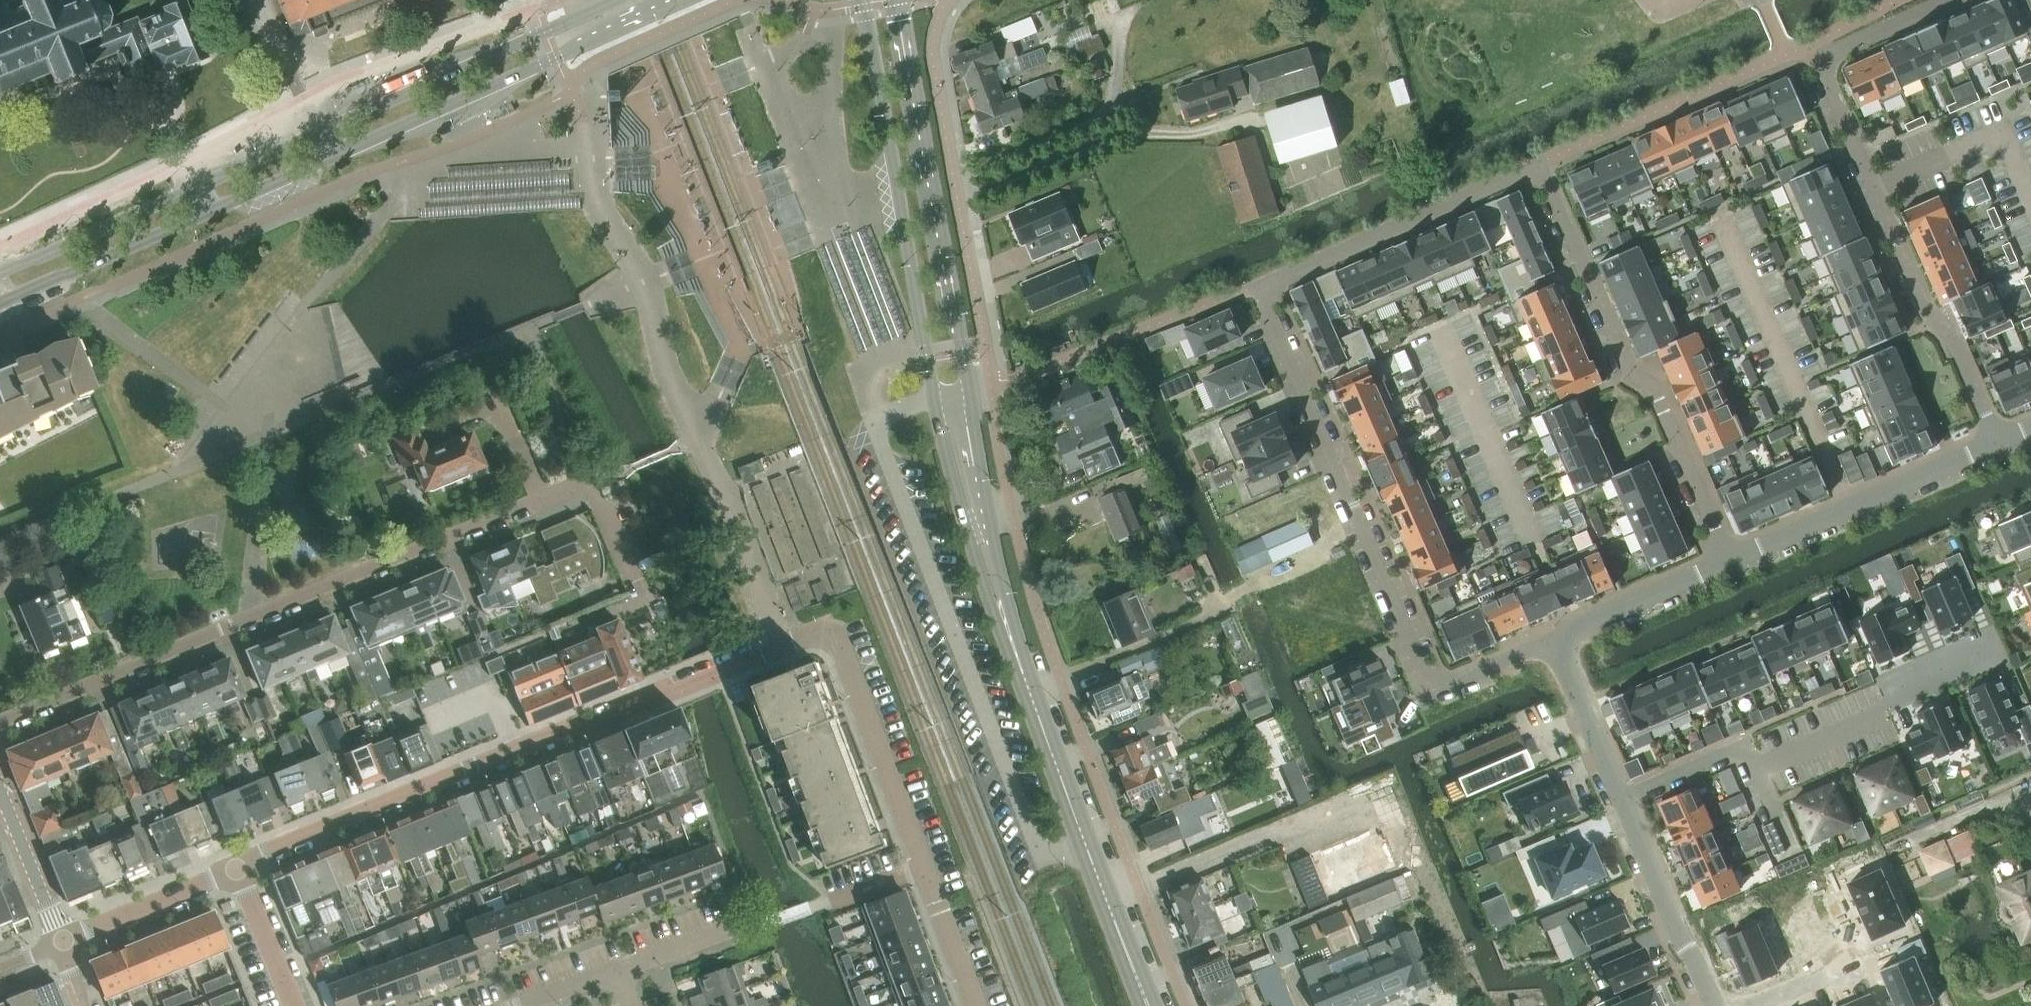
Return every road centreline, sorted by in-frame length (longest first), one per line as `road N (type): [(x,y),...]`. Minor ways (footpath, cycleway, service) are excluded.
road 1 (residential): [(1562,644),(1454,680),(1424,676),(1413,663),(1254,287),(1537,164),(1631,371),(1655,389),(1728,557)]
road 2 (secondary): [(0,303),(672,0)]
road 3 (secondary): [(598,6),(0,274)]
road 4 (residential): [(0,728),(575,490),(599,487)]
road 5 (residential): [(1995,437),(1949,335),(1919,295),(1823,66),(1833,50),(1947,0)]
road 6 (residential): [(241,867),(265,850),(557,732),(726,672)]
road 7 (residential): [(975,1005),(835,638),(821,635),(726,672)]
road 8 (secondary): [(1005,622),(1150,1005)]
road 9 (secondary): [(861,0),(935,400)]
road 10 (secondary): [(970,390),(900,0)]
road 11 (residential): [(992,386),(934,59),(949,0)]
road 12 (residential): [(1728,557),(1995,437)]
road 13 (residential): [(1757,762),(1987,653)]
road 14 (secondary): [(1005,622),(970,390)]
road 15 (secondary): [(935,400),(991,599),(1005,622)]
road 16 (residential): [(1711,1005),(1618,797)]
road 17 (residential): [(63,943),(241,867)]
road 18 (residential): [(1562,644),(1572,630),(1728,557)]
road 19 (residential): [(1618,797),(1562,644)]
road 20 (residential): [(1618,797),(1747,744),(1757,762)]
road 21 (residential): [(63,943),(0,799)]
road 22 (residential): [(295,1005),(241,867)]
road 23 (residential): [(620,973),(734,930)]

